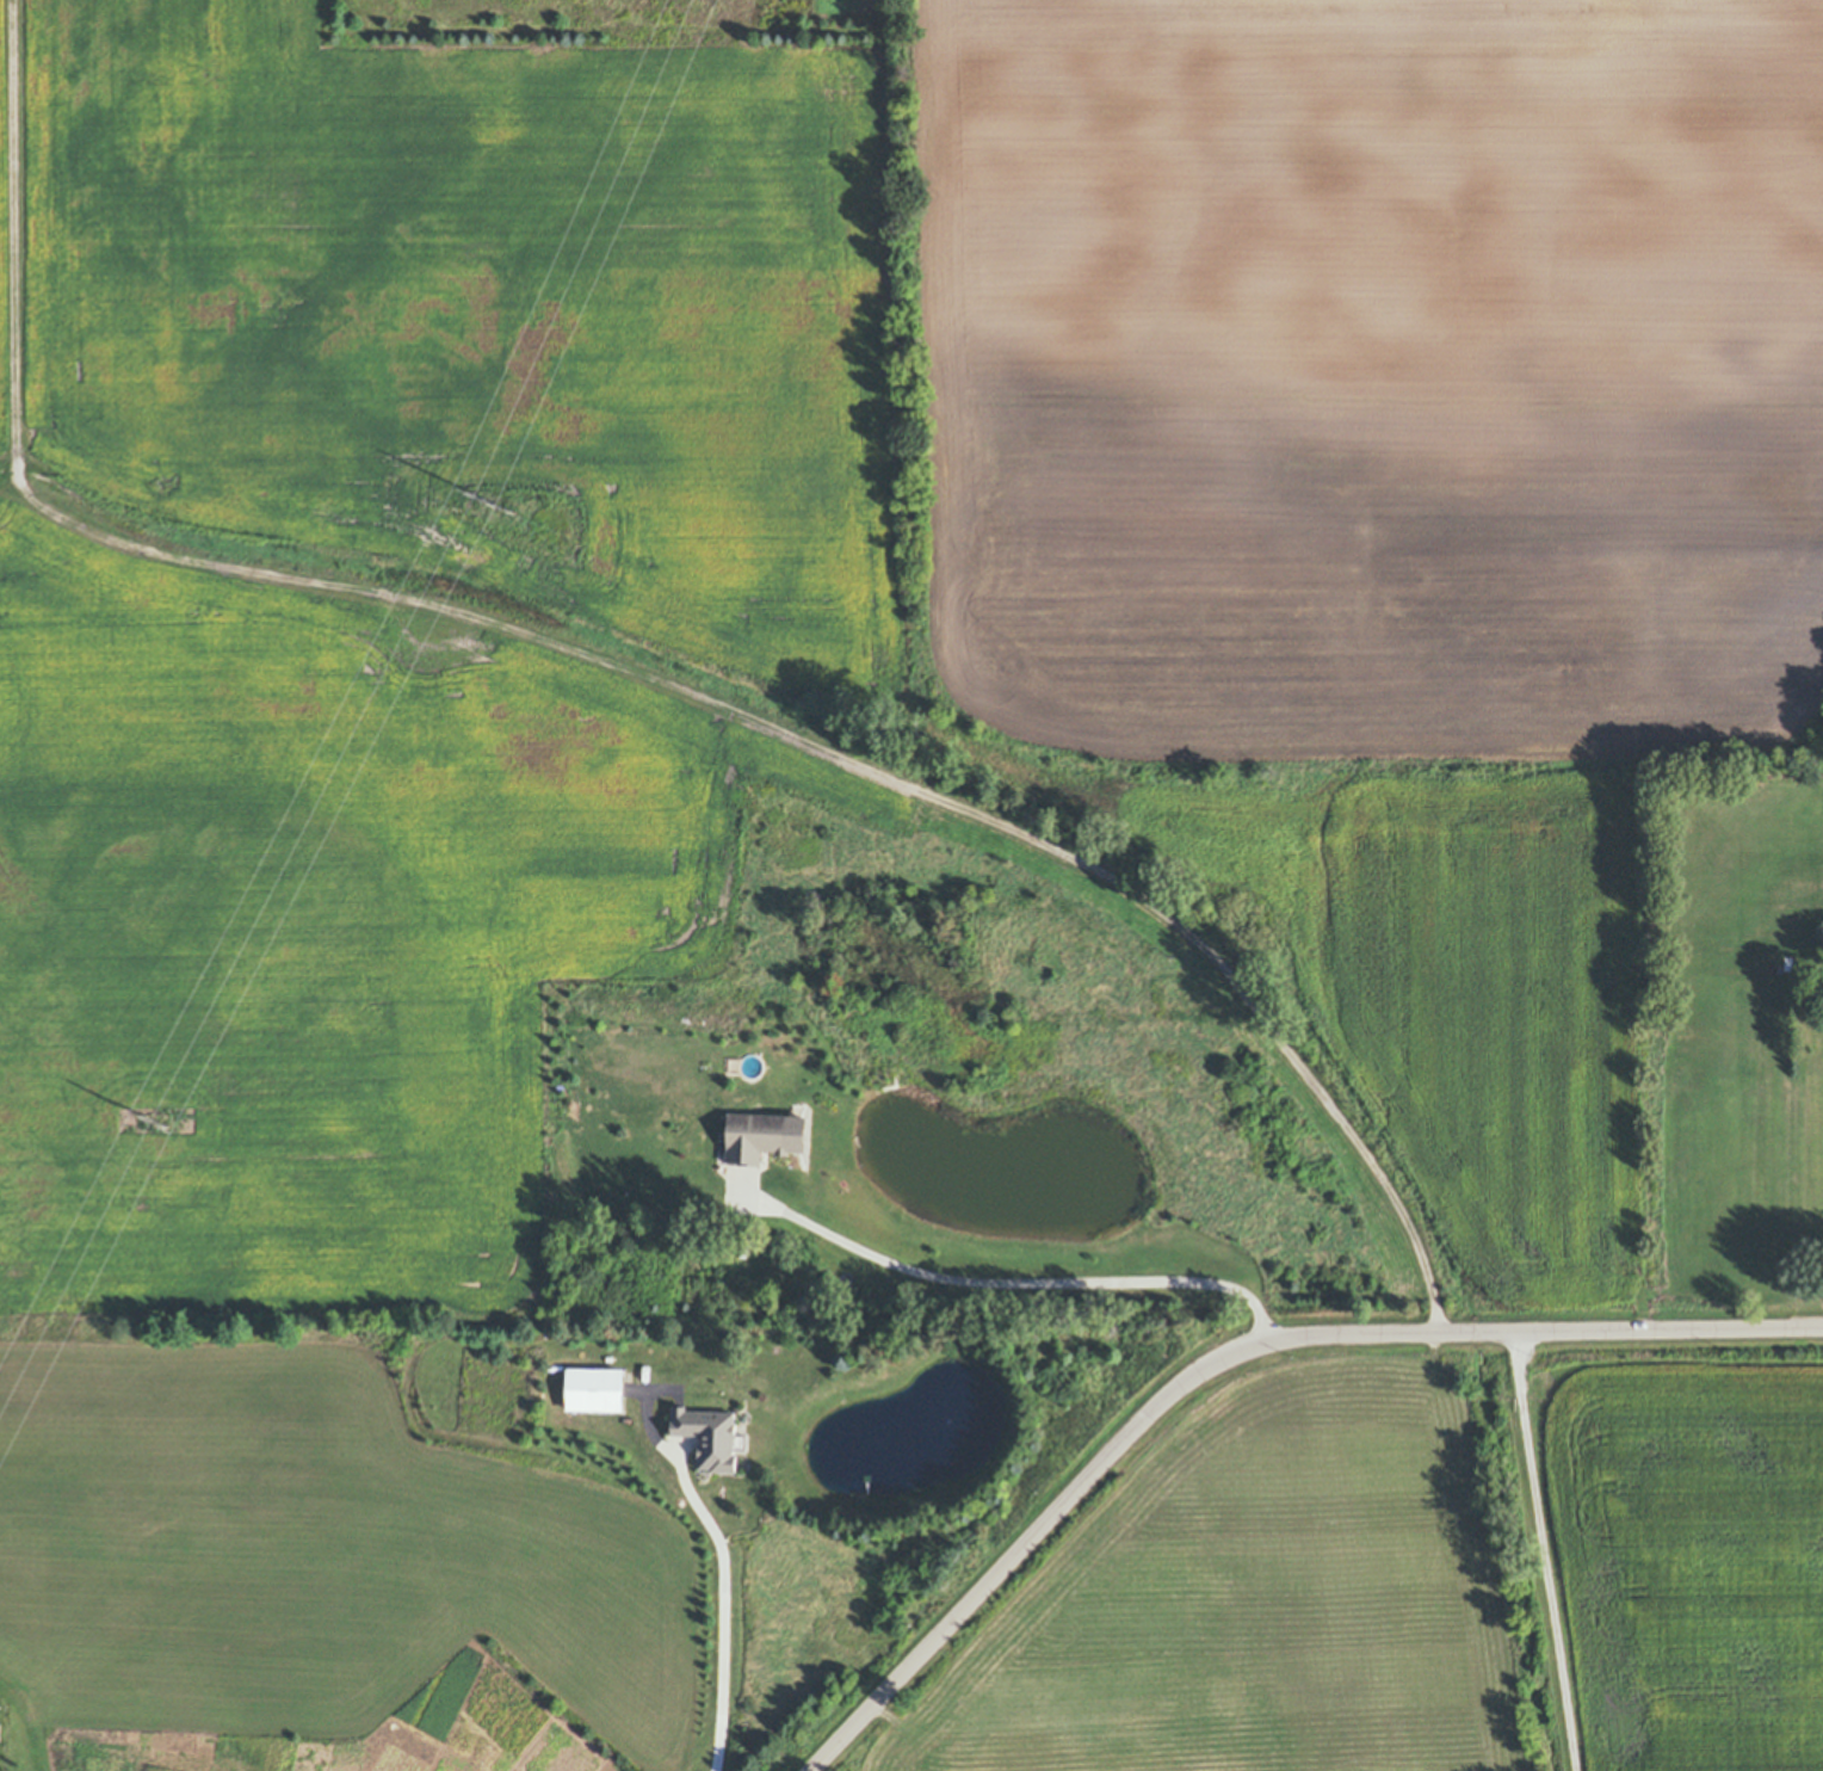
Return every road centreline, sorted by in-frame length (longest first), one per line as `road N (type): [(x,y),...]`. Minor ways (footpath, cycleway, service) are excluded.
road 1 (residential): [(814,1770),(1169,1397),(1226,1358),(1317,1337),(1822,1330)]

